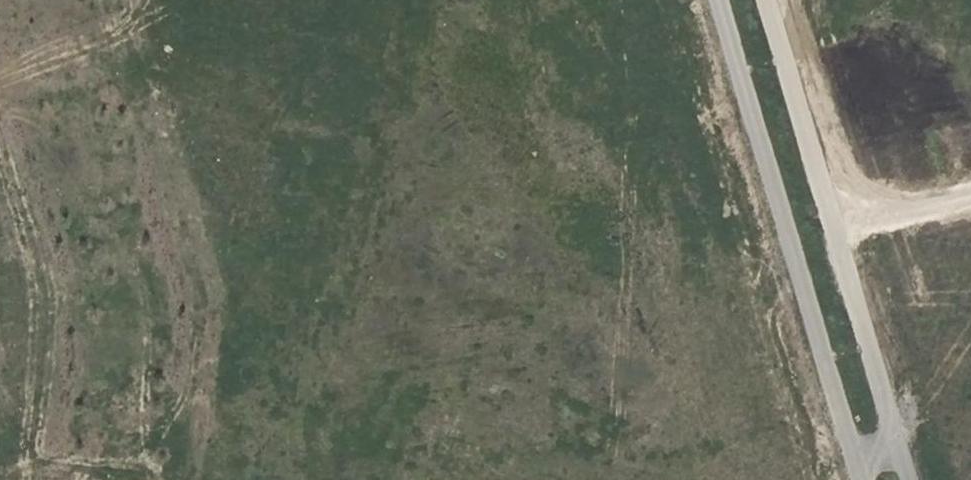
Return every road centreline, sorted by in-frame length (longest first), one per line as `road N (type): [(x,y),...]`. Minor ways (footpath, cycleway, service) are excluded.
road 1 (unknown): [(911,479),(766,0)]
road 2 (unknown): [(718,0),(860,479)]

